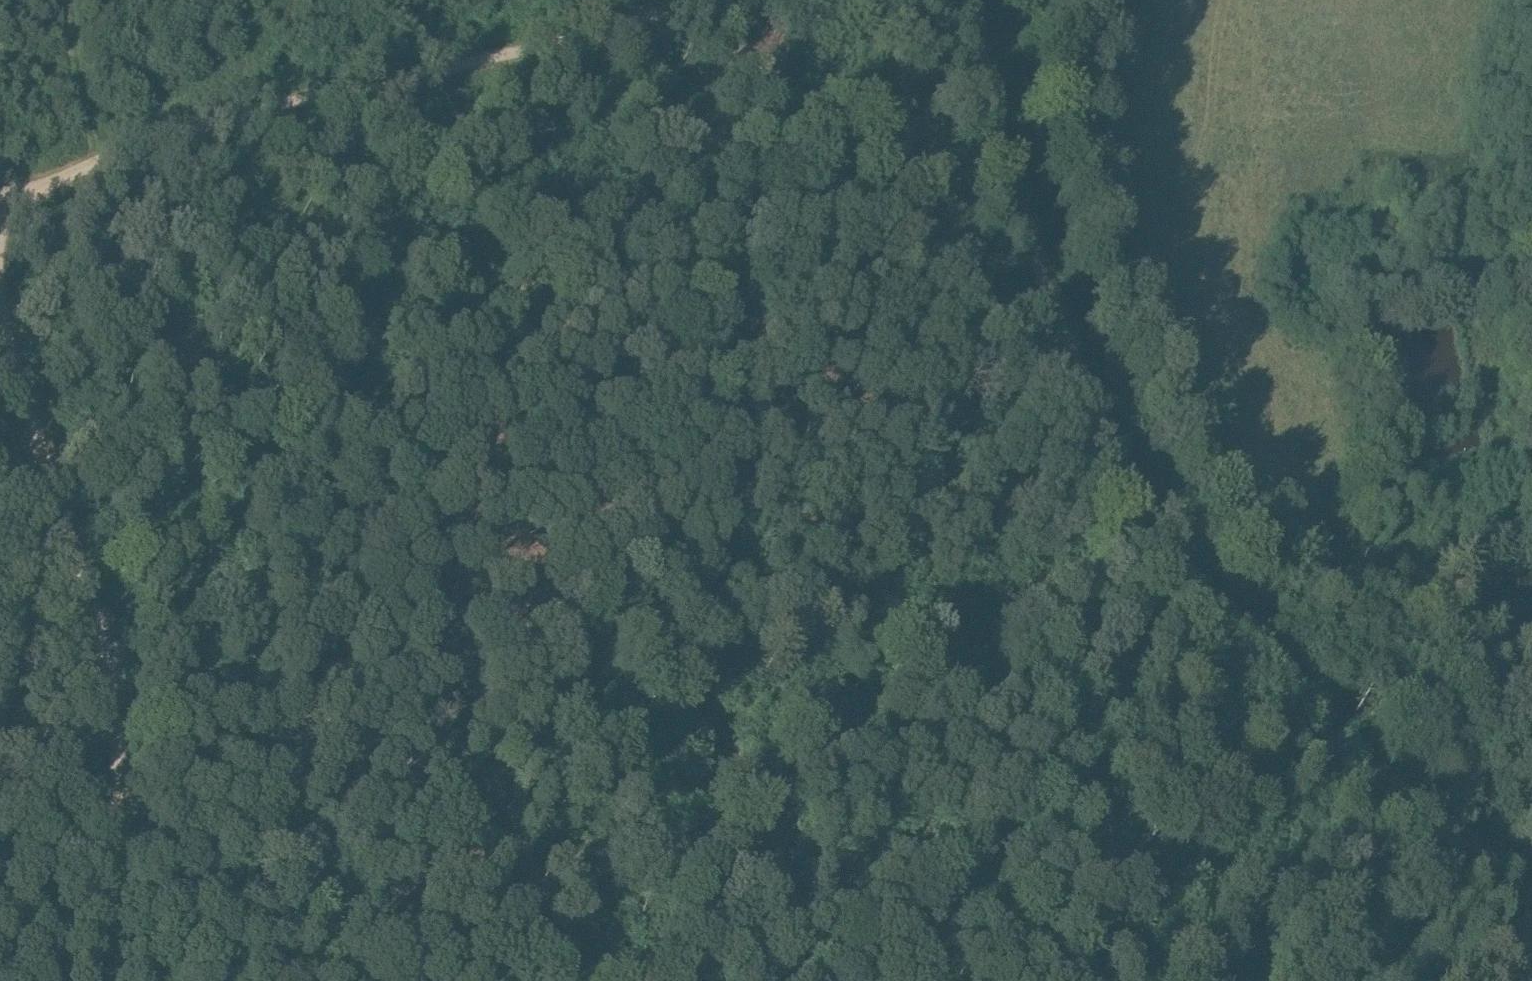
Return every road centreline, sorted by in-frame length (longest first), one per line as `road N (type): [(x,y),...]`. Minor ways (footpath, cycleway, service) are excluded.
road 1 (track): [(963,0),(1027,249),(1137,509),(1164,552),(1256,635),(1365,753),(1531,870)]
road 2 (track): [(0,231),(17,201),(41,186),(181,128),(597,30),(684,0)]
road 3 (track): [(93,980),(115,822),(117,716),(99,620),(0,289)]

